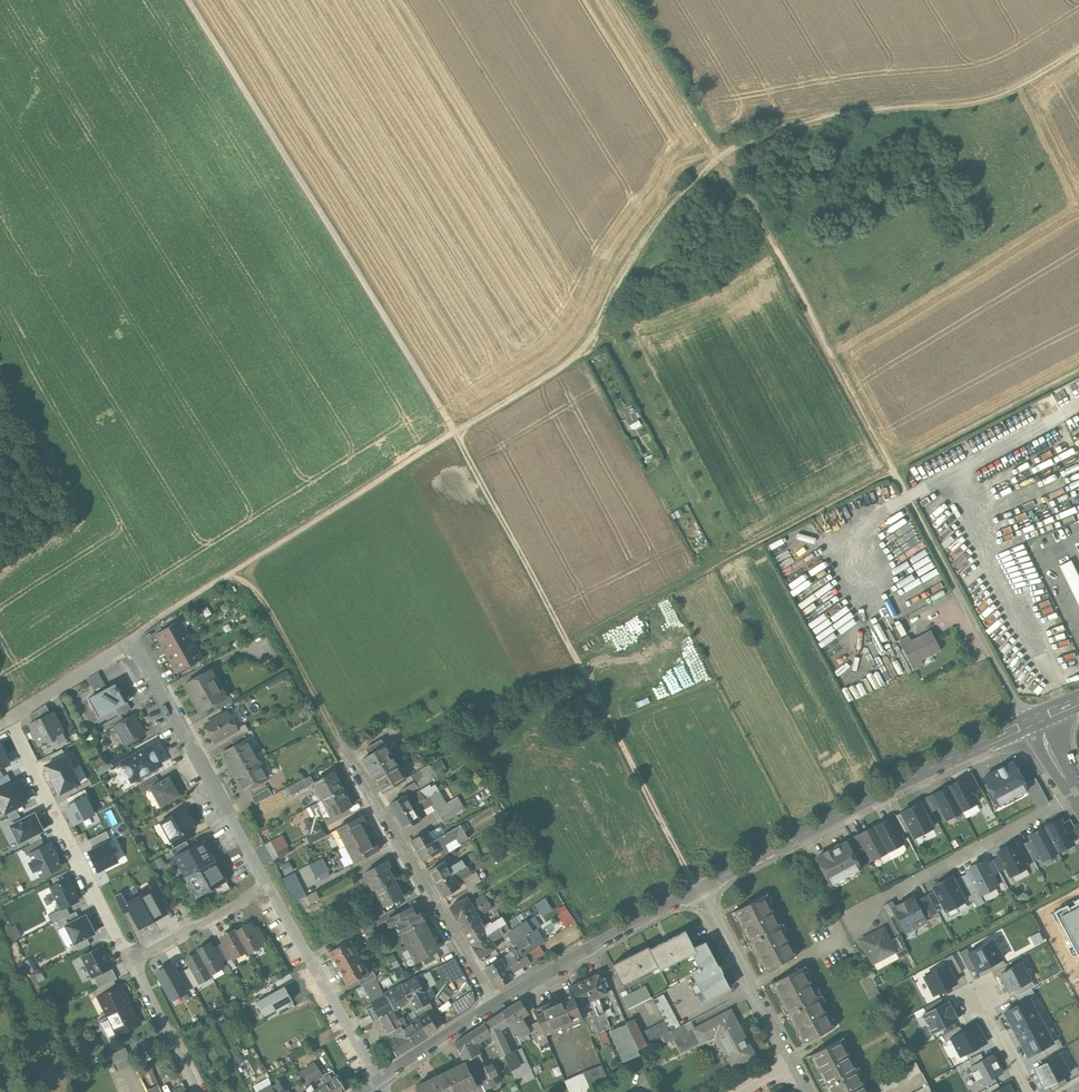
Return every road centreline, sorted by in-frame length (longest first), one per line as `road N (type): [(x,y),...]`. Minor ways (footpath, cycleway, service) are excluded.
road 1 (track): [(1078,44),(1003,92),(773,133),(717,159),(632,256),(585,352),(135,639)]
road 2 (track): [(190,0),(455,435),(703,889)]
road 3 (track): [(1032,722),(899,467),(619,0)]
road 4 (track): [(1078,375),(726,549),(567,638)]
road 5 (tertiary): [(703,889),(1032,722)]
road 6 (residential): [(348,757),(498,1007)]
road 7 (residential): [(135,639),(271,890)]
road 8 (residential): [(134,964),(9,720)]
road 9 (residential): [(1077,798),(861,914)]
road 10 (tertiary): [(498,1007),(703,889)]
road 11 (residential): [(271,890),(380,1082)]
road 12 (track): [(229,577),(253,588),(348,757)]
road 13 (residential): [(801,1069),(703,889)]
road 14 (residential): [(955,953),(1031,1091)]
road 15 (residential): [(134,964),(271,890)]
road 16 (unclassified): [(135,639),(9,720)]
road 17 (residential): [(198,1091),(134,964)]
road 18 (tertiary): [(380,1082),(498,1007)]

